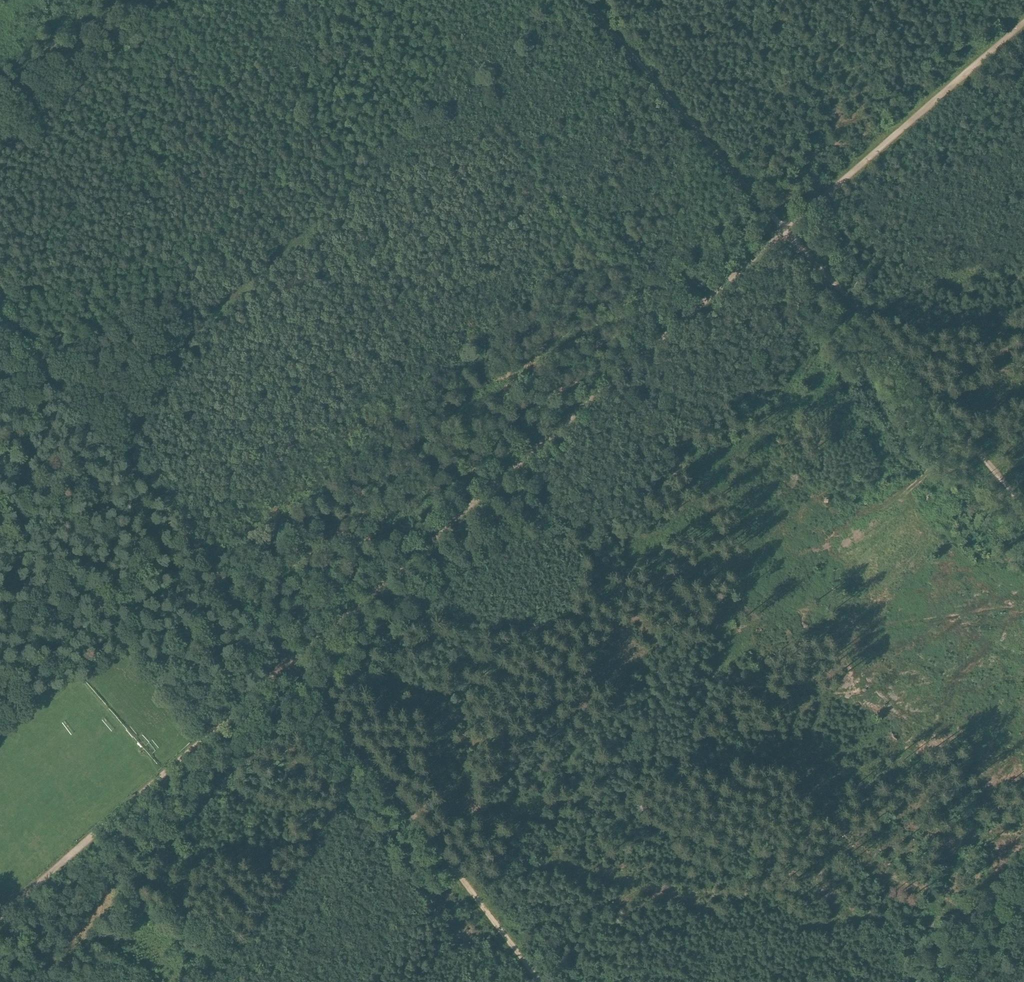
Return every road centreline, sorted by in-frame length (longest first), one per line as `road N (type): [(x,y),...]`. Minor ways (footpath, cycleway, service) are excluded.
road 1 (track): [(293,658),(1023,22)]
road 2 (track): [(1023,504),(581,0)]
road 3 (track): [(293,658),(3,315)]
road 4 (track): [(541,981),(293,658)]
road 5 (track): [(0,915),(293,658)]

